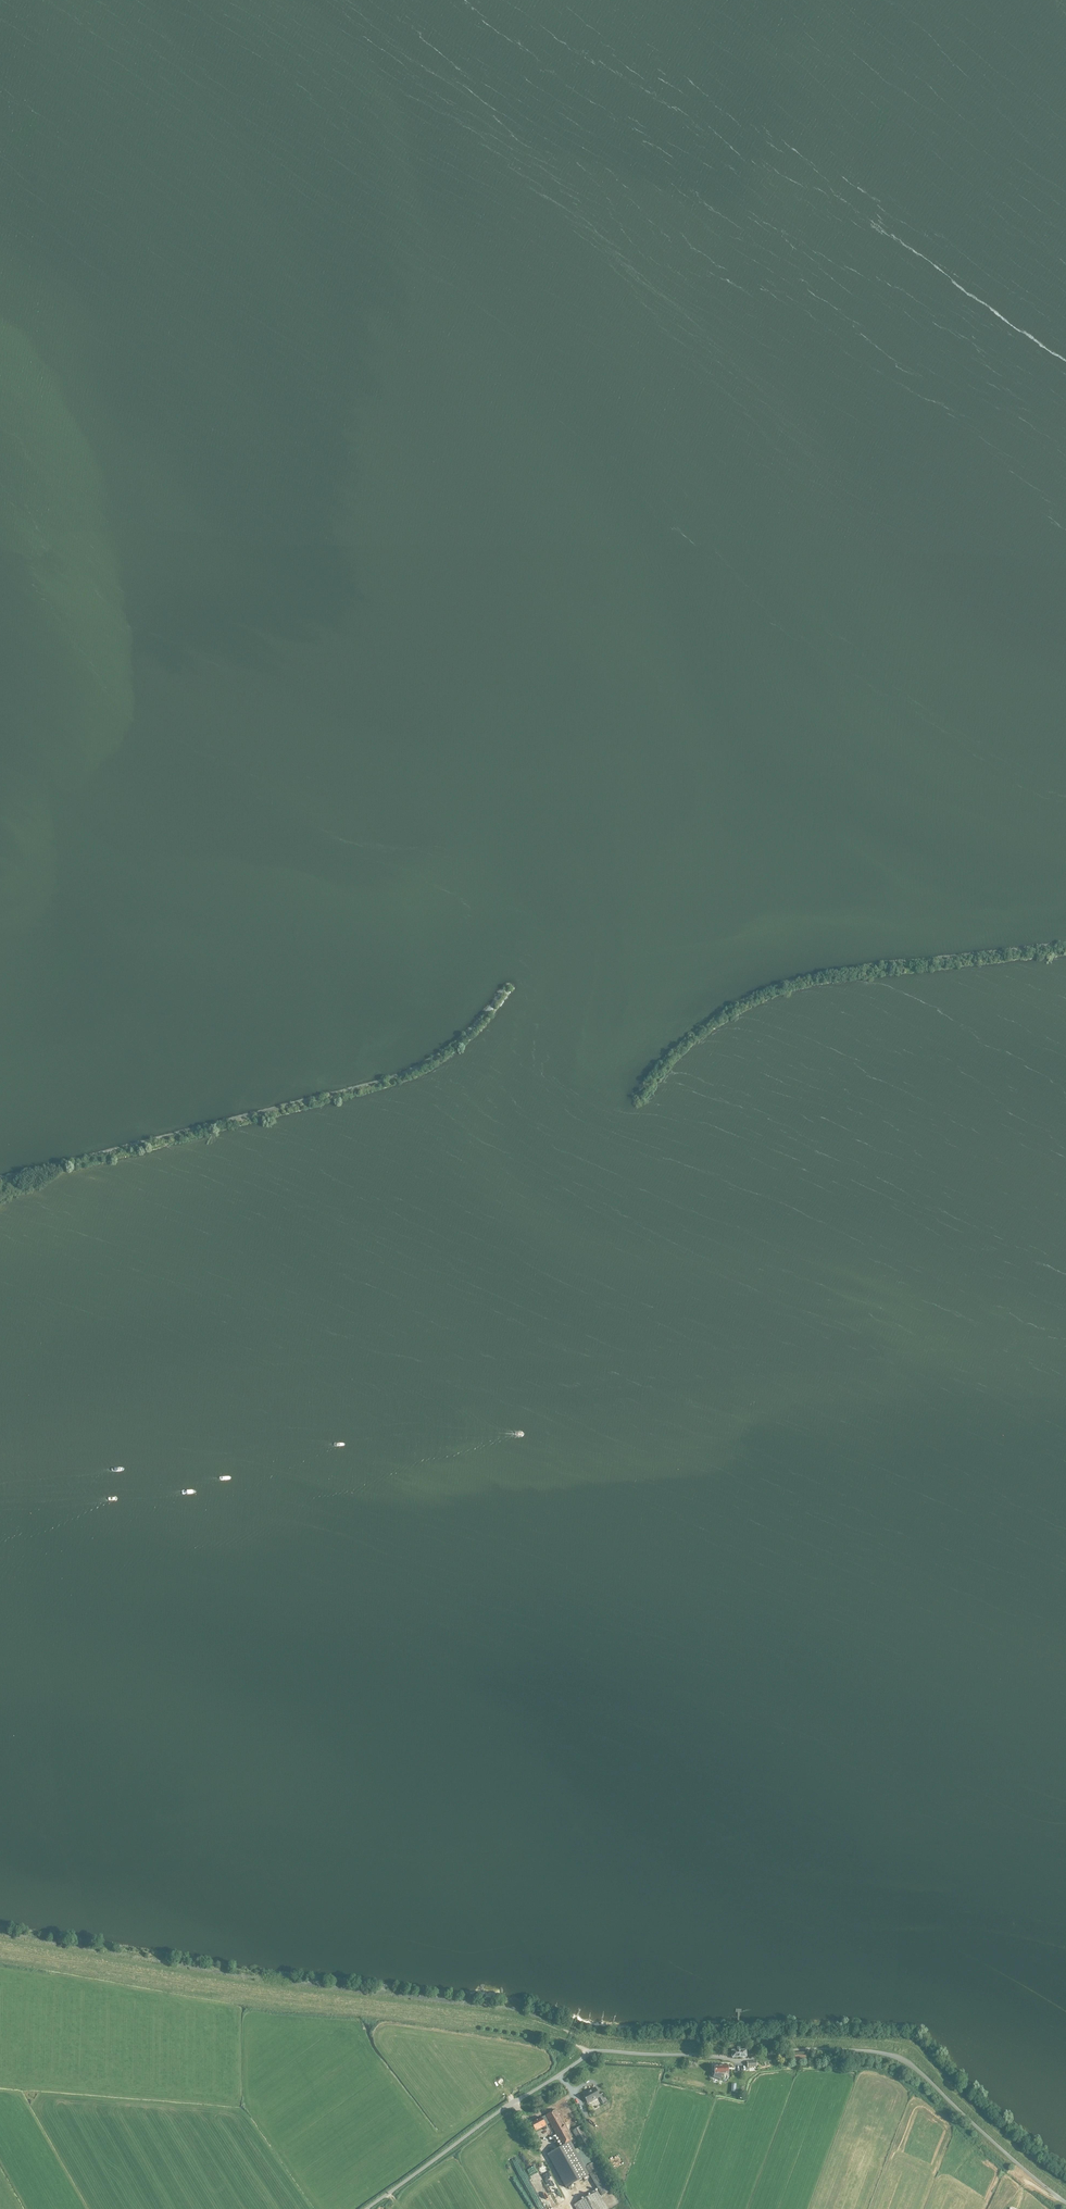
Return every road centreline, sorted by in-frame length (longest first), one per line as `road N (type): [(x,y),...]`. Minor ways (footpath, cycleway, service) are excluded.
road 1 (track): [(0,1951),(527,2030),(590,2054)]
road 2 (unclassified): [(1065,2202),(893,2055),(590,2054)]
road 3 (unclassified): [(367,2208),(590,2054)]
road 4 (track): [(200,2100),(246,2104),(324,2208)]

